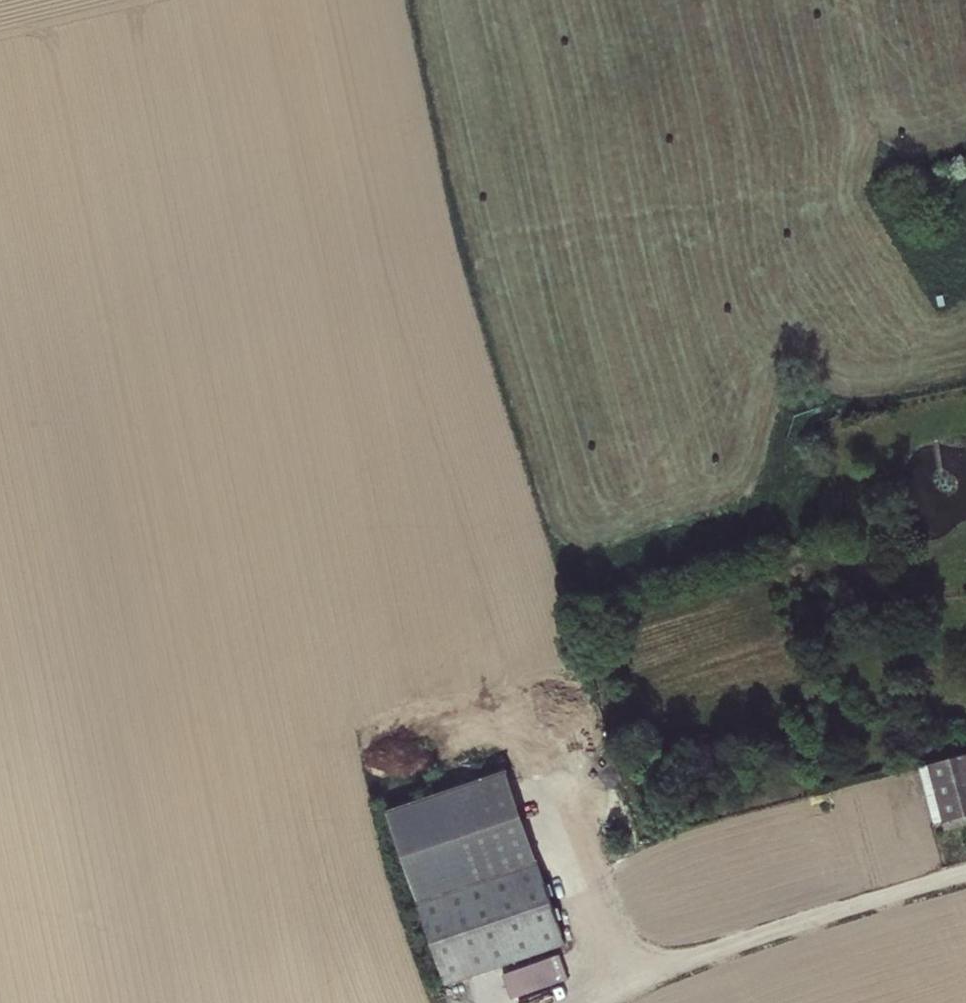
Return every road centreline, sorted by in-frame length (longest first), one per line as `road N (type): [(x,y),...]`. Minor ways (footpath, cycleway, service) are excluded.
road 1 (track): [(965,874),(791,925),(653,974),(606,1002)]

